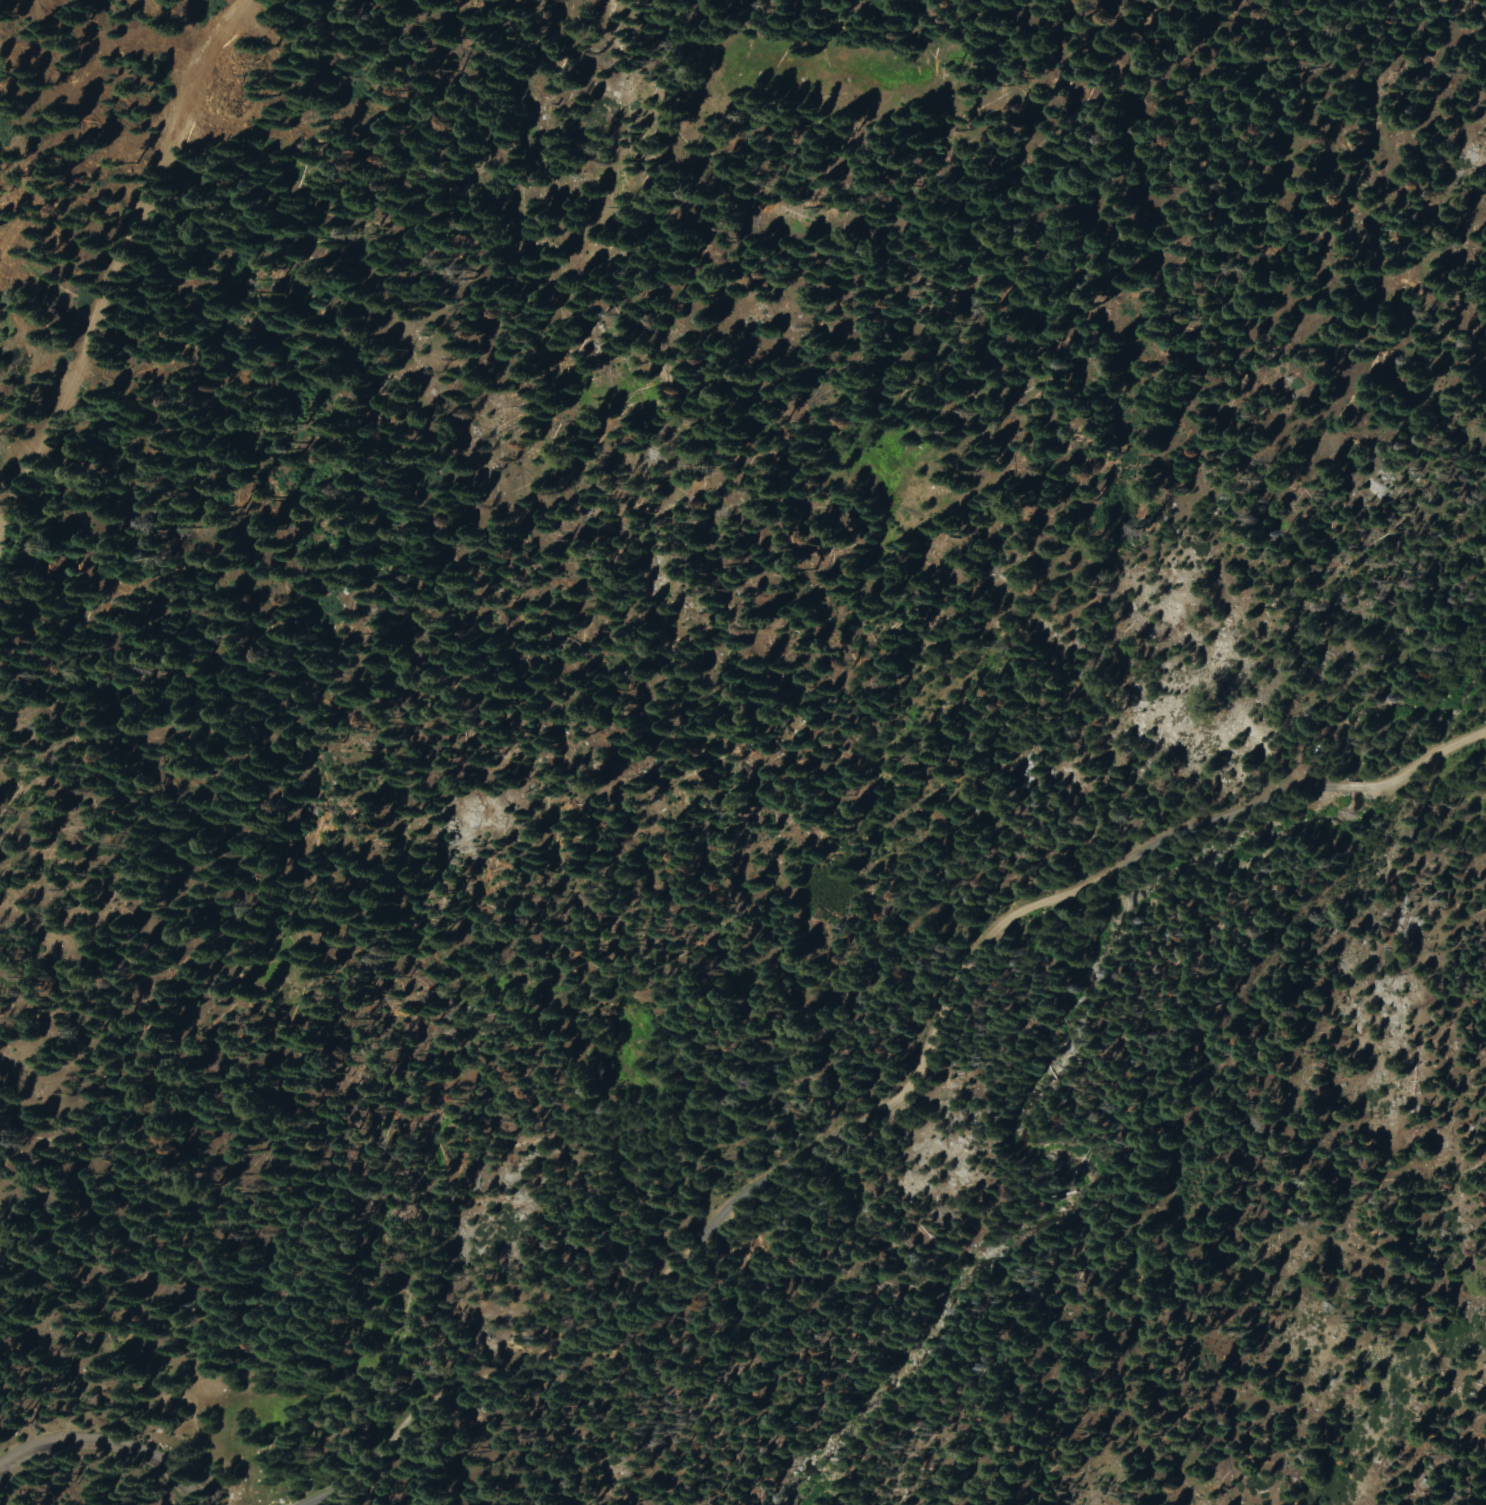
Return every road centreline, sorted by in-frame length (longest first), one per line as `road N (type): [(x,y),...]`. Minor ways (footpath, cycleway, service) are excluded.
road 1 (track): [(301,1504),(363,1466),(405,1413),(437,1390),(571,1334),(674,1256),(720,1208),(908,1089),(947,997),(995,924),(1096,882),(1180,830),(1305,786),(1375,790),(1485,731)]
road 2 (track): [(0,526),(207,46),(242,0)]
road 3 (residential): [(196,1504),(169,1465),(132,1446),(82,1439),(40,1446),(0,1470)]

